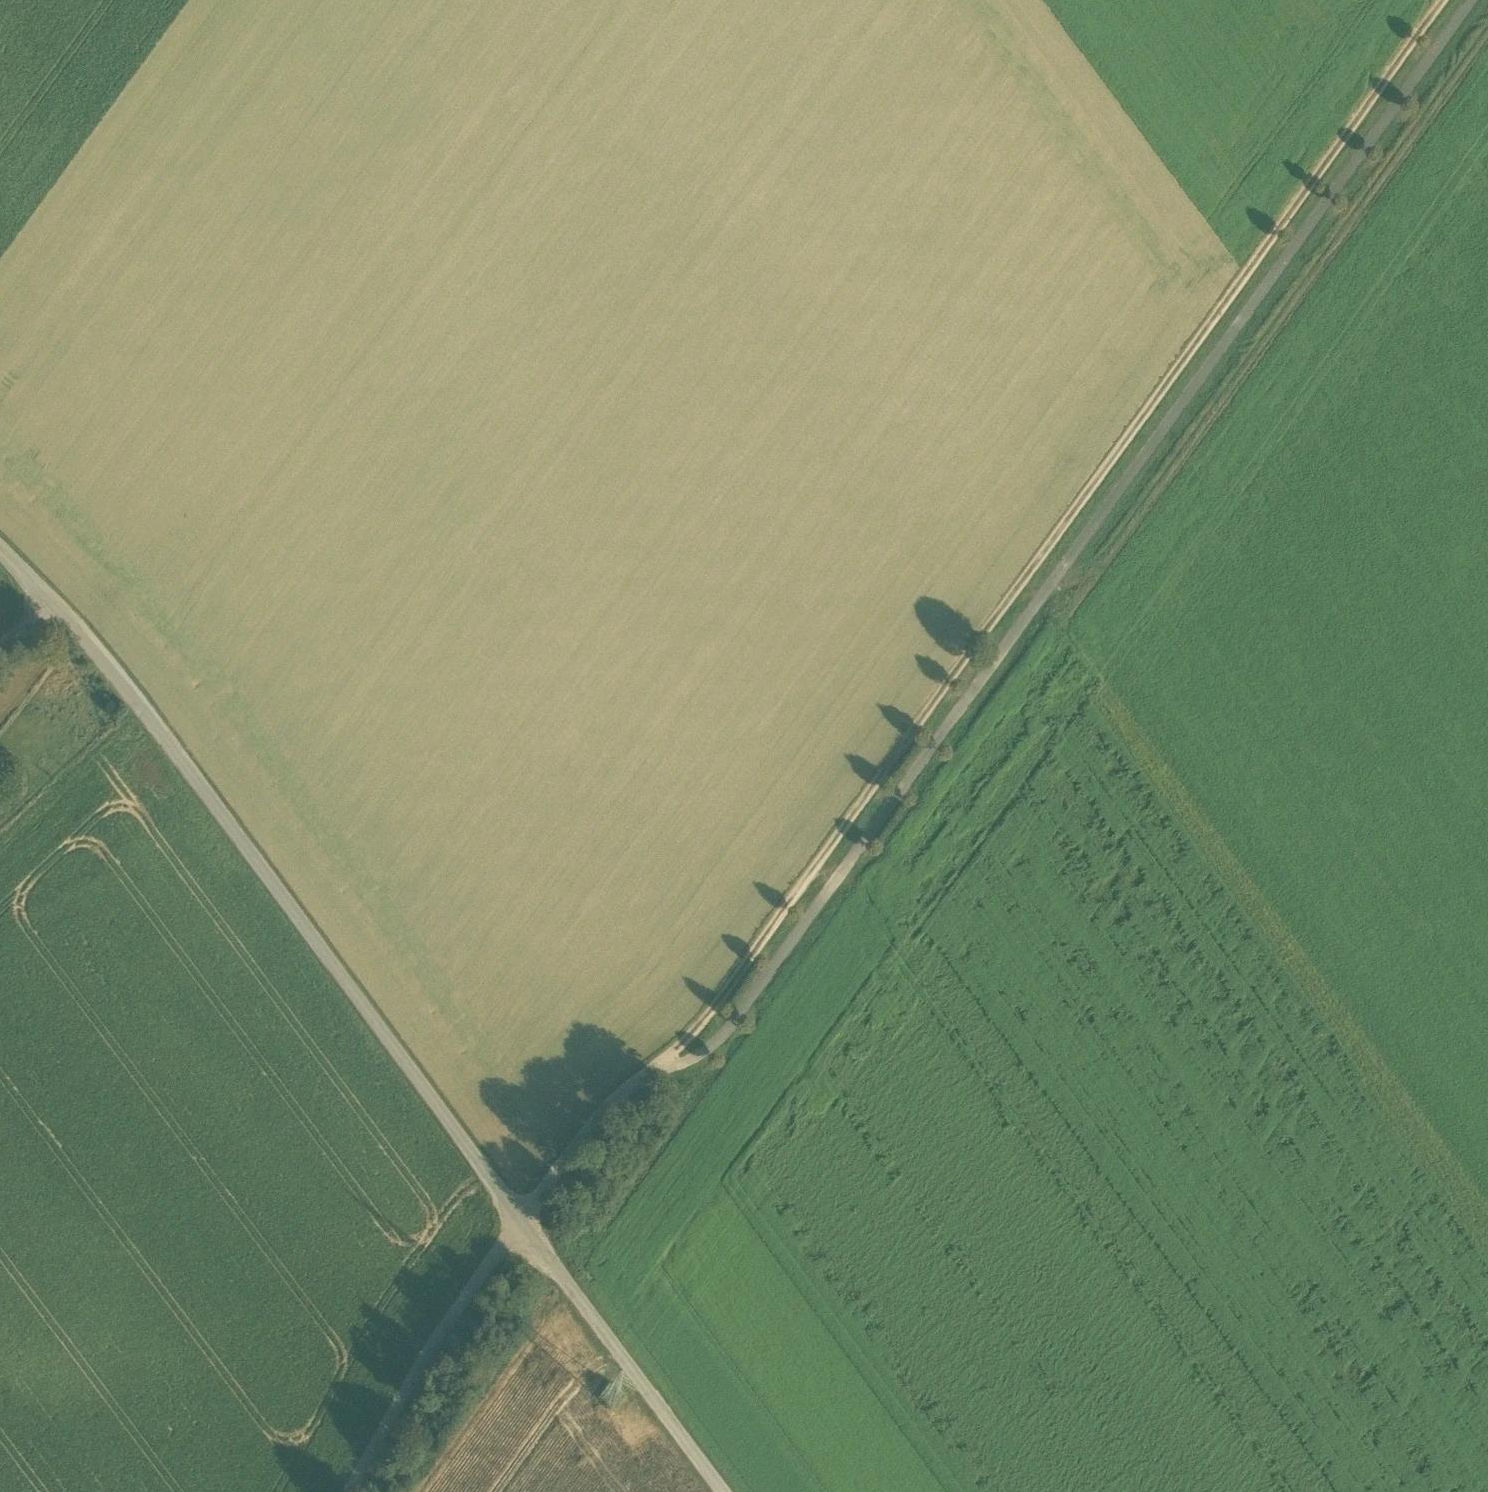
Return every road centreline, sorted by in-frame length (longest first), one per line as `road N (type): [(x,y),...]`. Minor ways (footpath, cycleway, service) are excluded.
road 1 (track): [(1442,0),(1022,590),(673,1059)]
road 2 (unclassified): [(67,616),(718,1491)]
road 3 (track): [(1022,590),(1082,598),(1487,33)]
road 4 (track): [(673,1059),(599,1117),(518,1222)]

